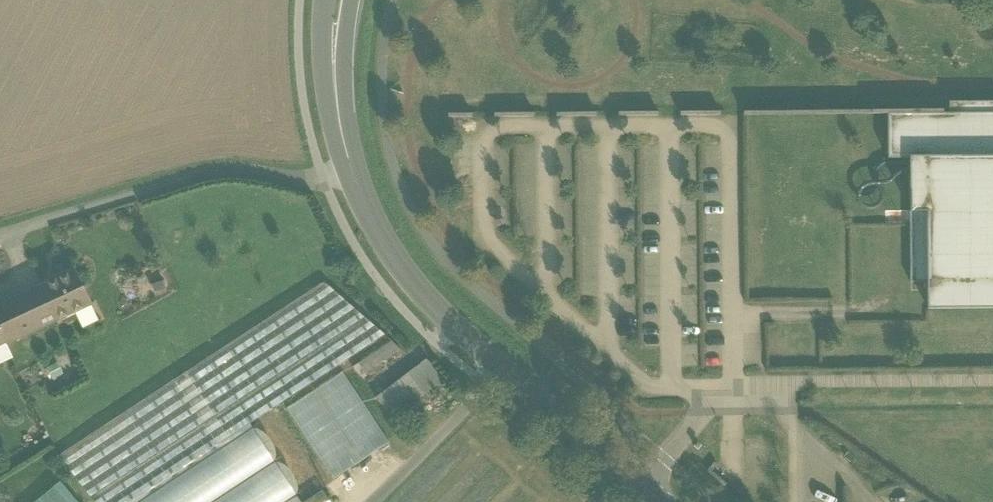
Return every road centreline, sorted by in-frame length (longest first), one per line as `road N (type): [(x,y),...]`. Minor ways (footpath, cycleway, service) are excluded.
road 1 (tertiary): [(658,501),(409,280),(375,228),(351,169),(334,95)]
road 2 (track): [(351,169),(299,183),(240,171),(200,175),(0,235)]
road 3 (track): [(500,368),(375,501)]

